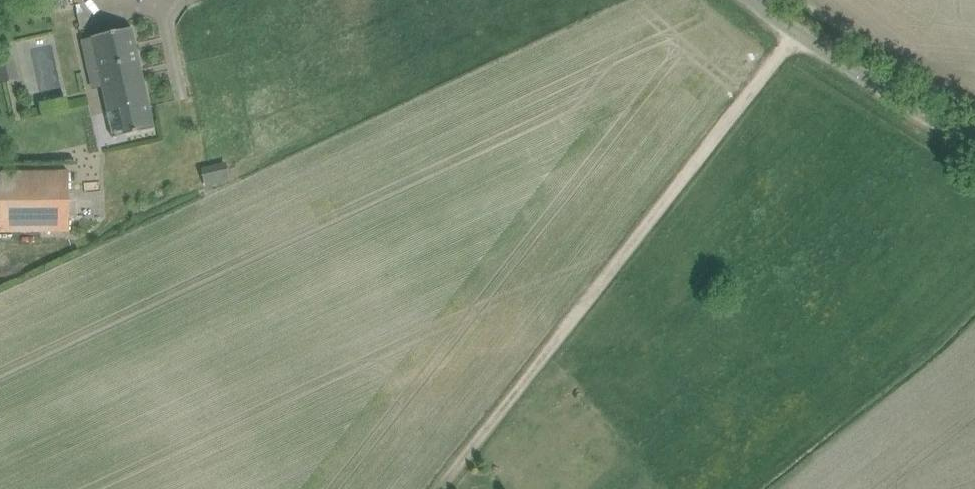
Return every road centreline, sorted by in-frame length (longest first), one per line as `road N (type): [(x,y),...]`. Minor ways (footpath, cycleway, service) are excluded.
road 1 (track): [(798,32),(440,488)]
road 2 (unclassified): [(974,144),(754,0)]

